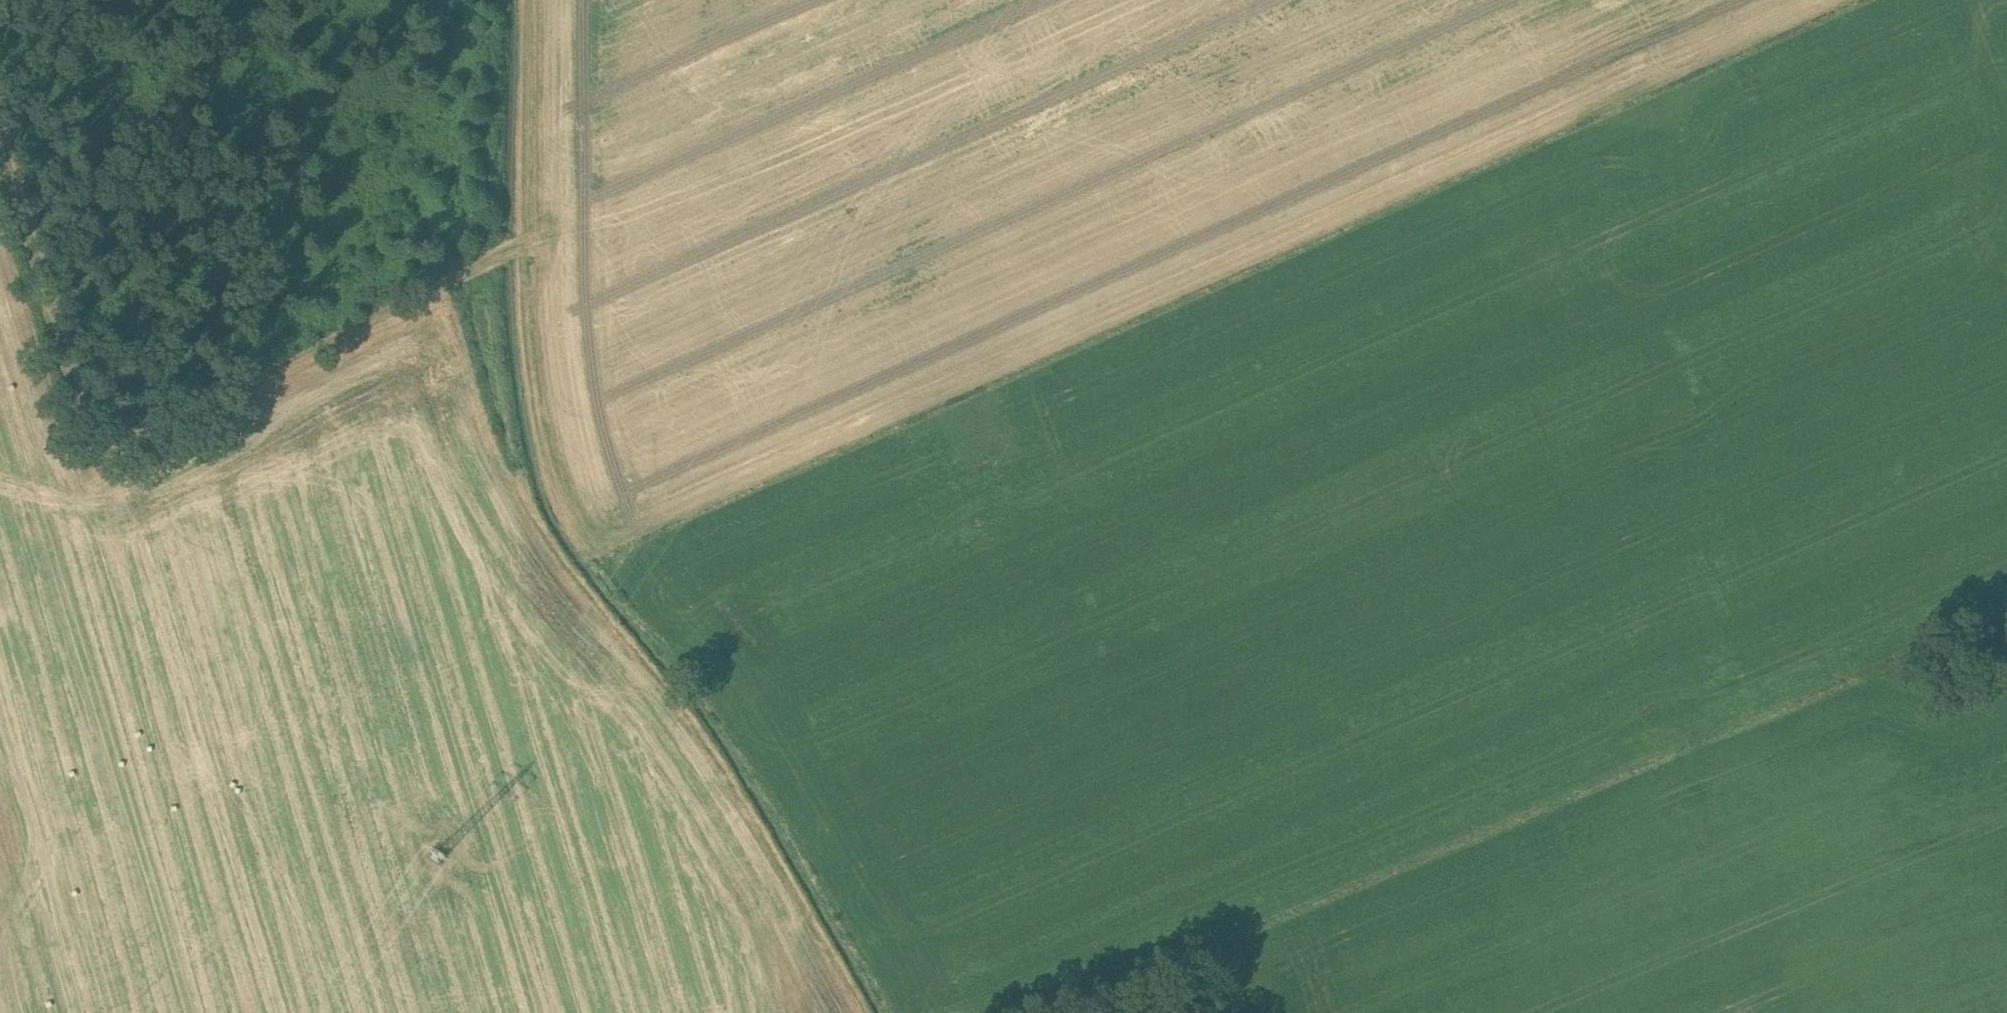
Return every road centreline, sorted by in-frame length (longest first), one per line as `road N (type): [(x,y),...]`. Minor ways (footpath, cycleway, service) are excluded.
road 1 (track): [(492,261),(115,452),(91,440),(0,140)]

